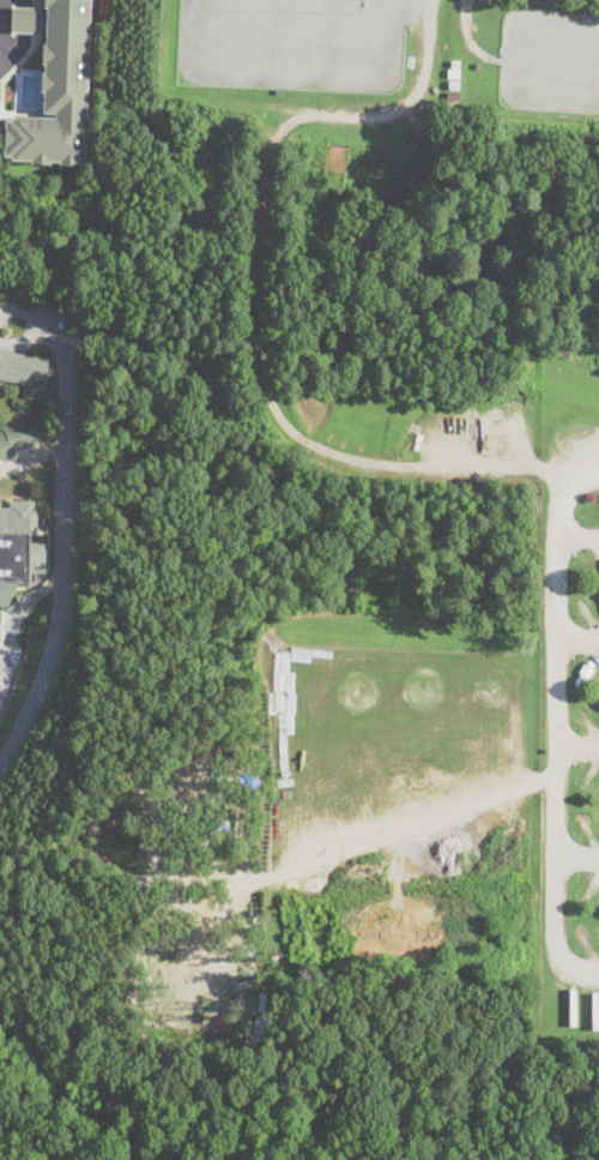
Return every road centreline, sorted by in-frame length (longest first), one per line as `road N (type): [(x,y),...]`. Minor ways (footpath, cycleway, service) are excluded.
road 1 (residential): [(0,304),(56,330),(67,373),(63,579),(53,650),(0,767)]

